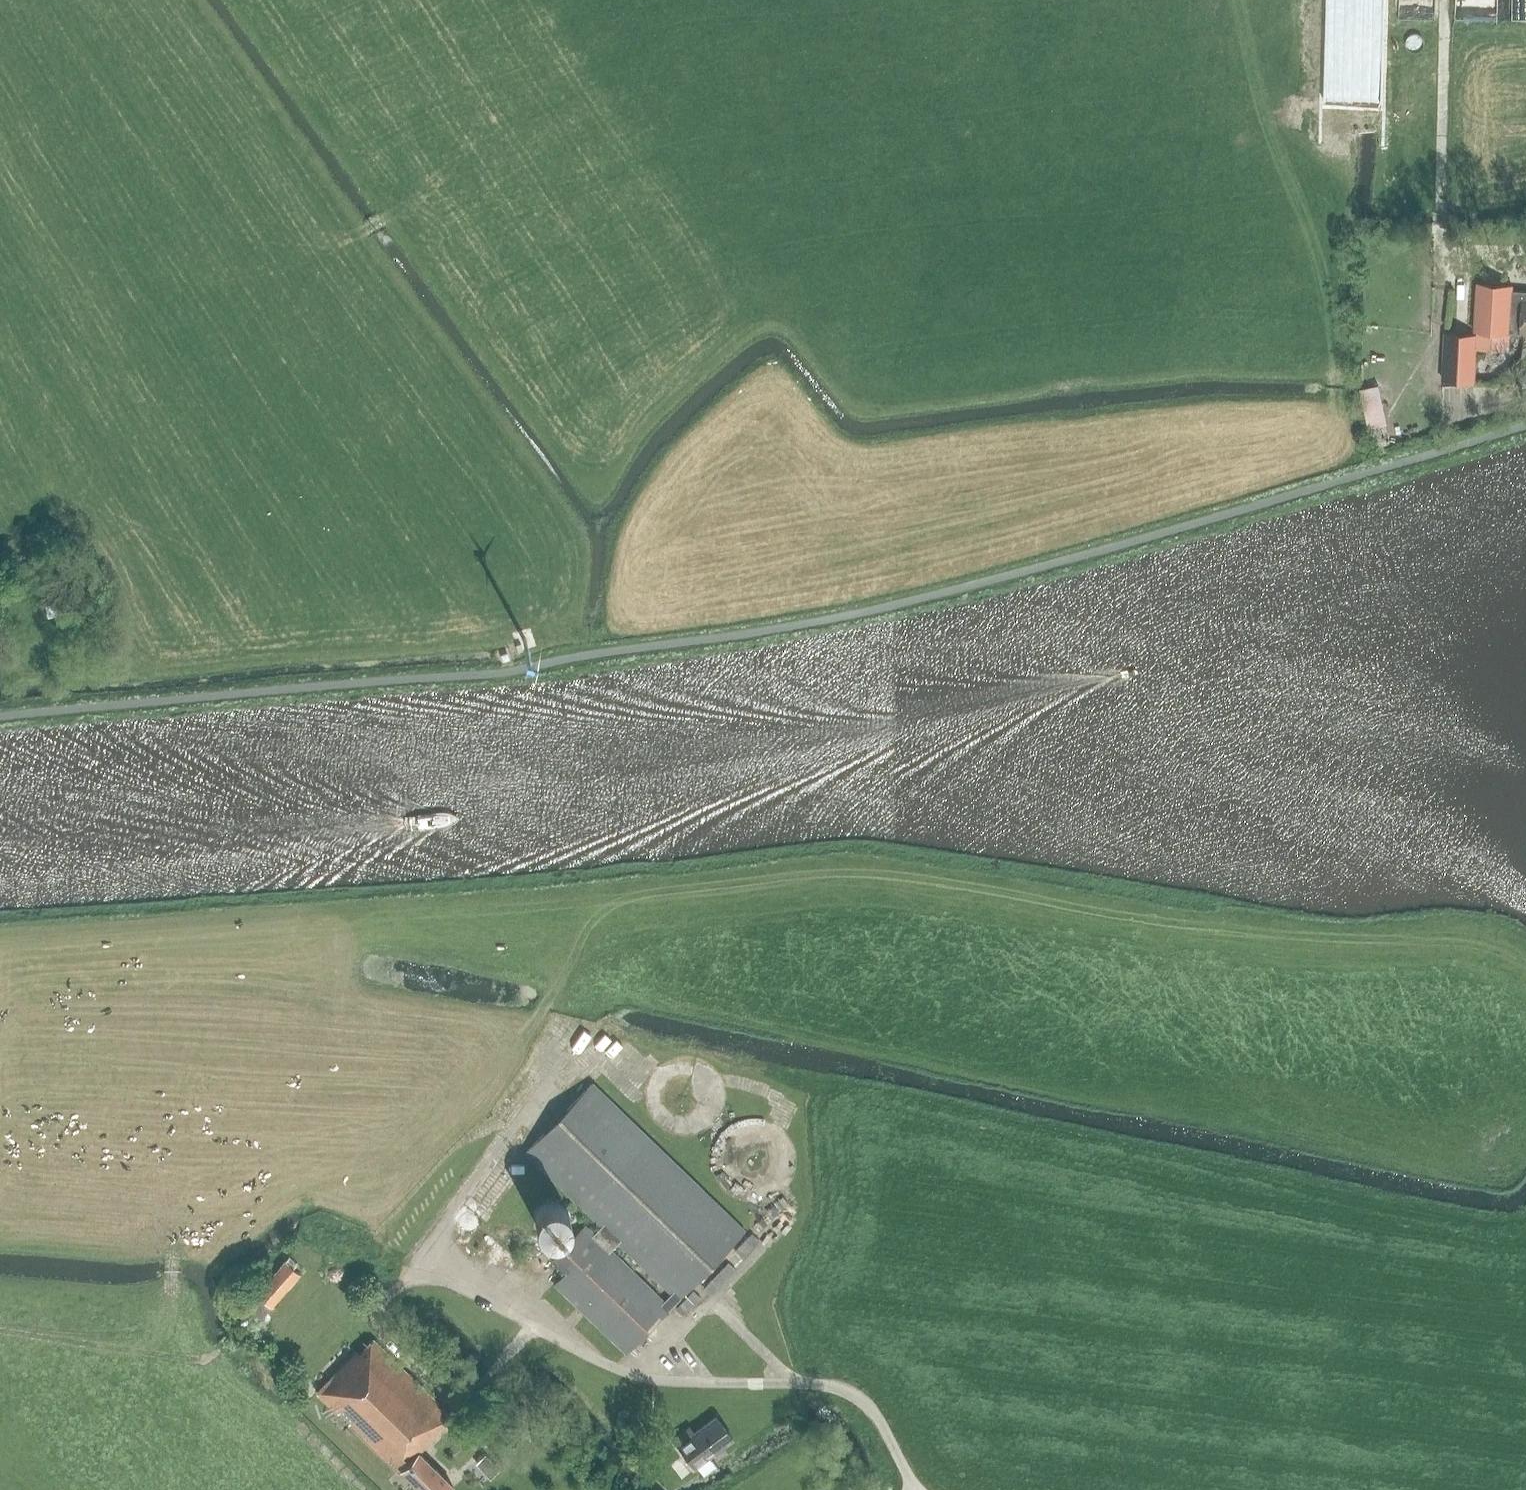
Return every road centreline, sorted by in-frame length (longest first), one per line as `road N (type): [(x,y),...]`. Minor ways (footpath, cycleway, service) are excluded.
road 1 (unclassified): [(913,1489),(880,1421),(845,1390),(665,1381),(620,1370),(415,1265)]
road 2 (track): [(415,1265),(518,1123),(592,1046)]
road 3 (track): [(1444,0),(1442,250)]
road 4 (track): [(0,1331),(185,1359),(205,1359),(231,1344)]
road 5 (track): [(783,1220),(635,1375)]
road 6 (track): [(799,1383),(709,1298)]

